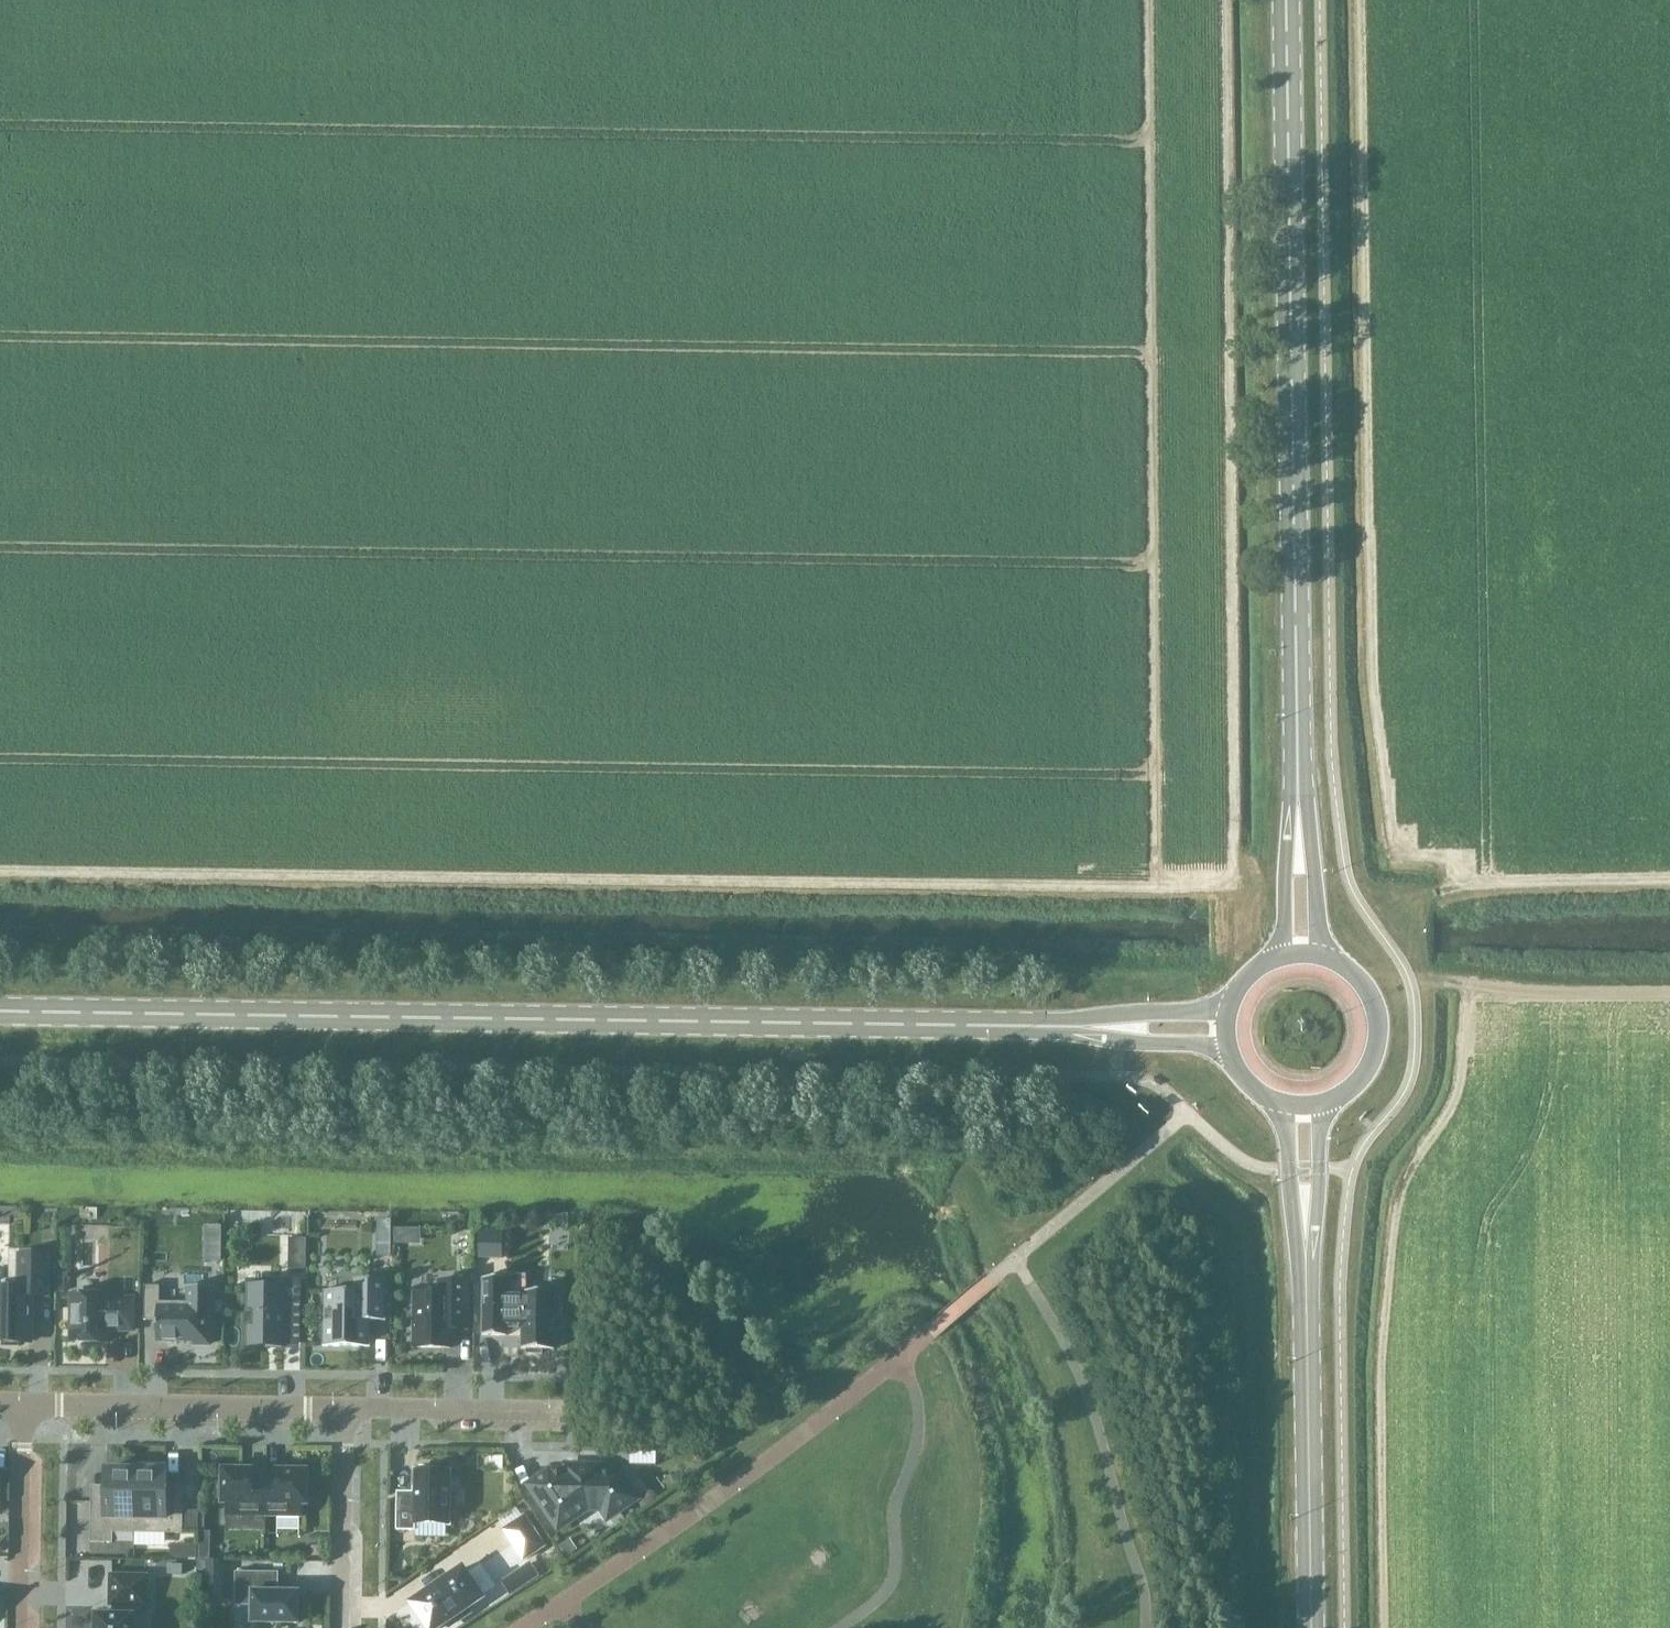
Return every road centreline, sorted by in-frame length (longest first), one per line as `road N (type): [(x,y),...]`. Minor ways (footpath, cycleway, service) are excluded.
road 1 (unclassified): [(0,1010),(1089,1027)]
road 2 (secondary): [(1297,811),(1284,0)]
road 3 (secondary): [(1310,1627),(1305,1245)]
road 4 (residential): [(21,1405),(342,1409)]
road 5 (residential): [(342,1409),(565,1411)]
road 6 (residential): [(18,1627),(21,1405)]
road 7 (residential): [(342,1409),(339,1627)]
road 8 (secondary): [(1327,1102),(1364,1074),(1378,1029),(1363,985),(1326,957)]
road 9 (secondary): [(1326,957),(1308,827),(1297,811)]
road 10 (secondary): [(1297,811),(1288,826),(1276,957)]
road 11 (unclassified): [(1230,1001),(1205,1010),(1107,1015),(1089,1027)]
road 12 (secondary): [(1277,1103),(1294,1225),(1305,1245)]
road 13 (secondary): [(1305,1245),(1315,1225),(1327,1102)]
road 14 (unclassified): [(1089,1027),(1104,1039),(1203,1045),(1228,1054)]

